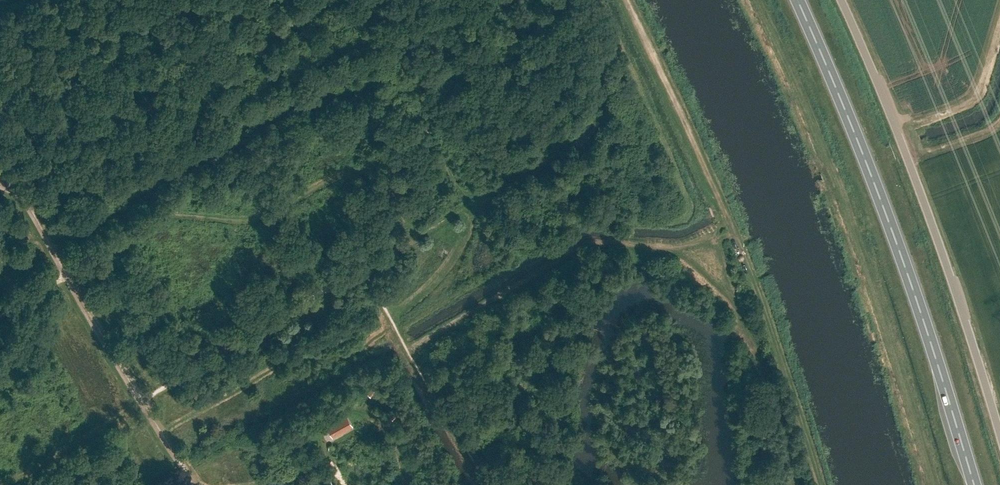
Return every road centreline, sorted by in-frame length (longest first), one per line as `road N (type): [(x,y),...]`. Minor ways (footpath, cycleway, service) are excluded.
road 1 (trunk): [(975,484),(899,247),(798,0)]
road 2 (unclassified): [(999,433),(919,177),(843,0)]

